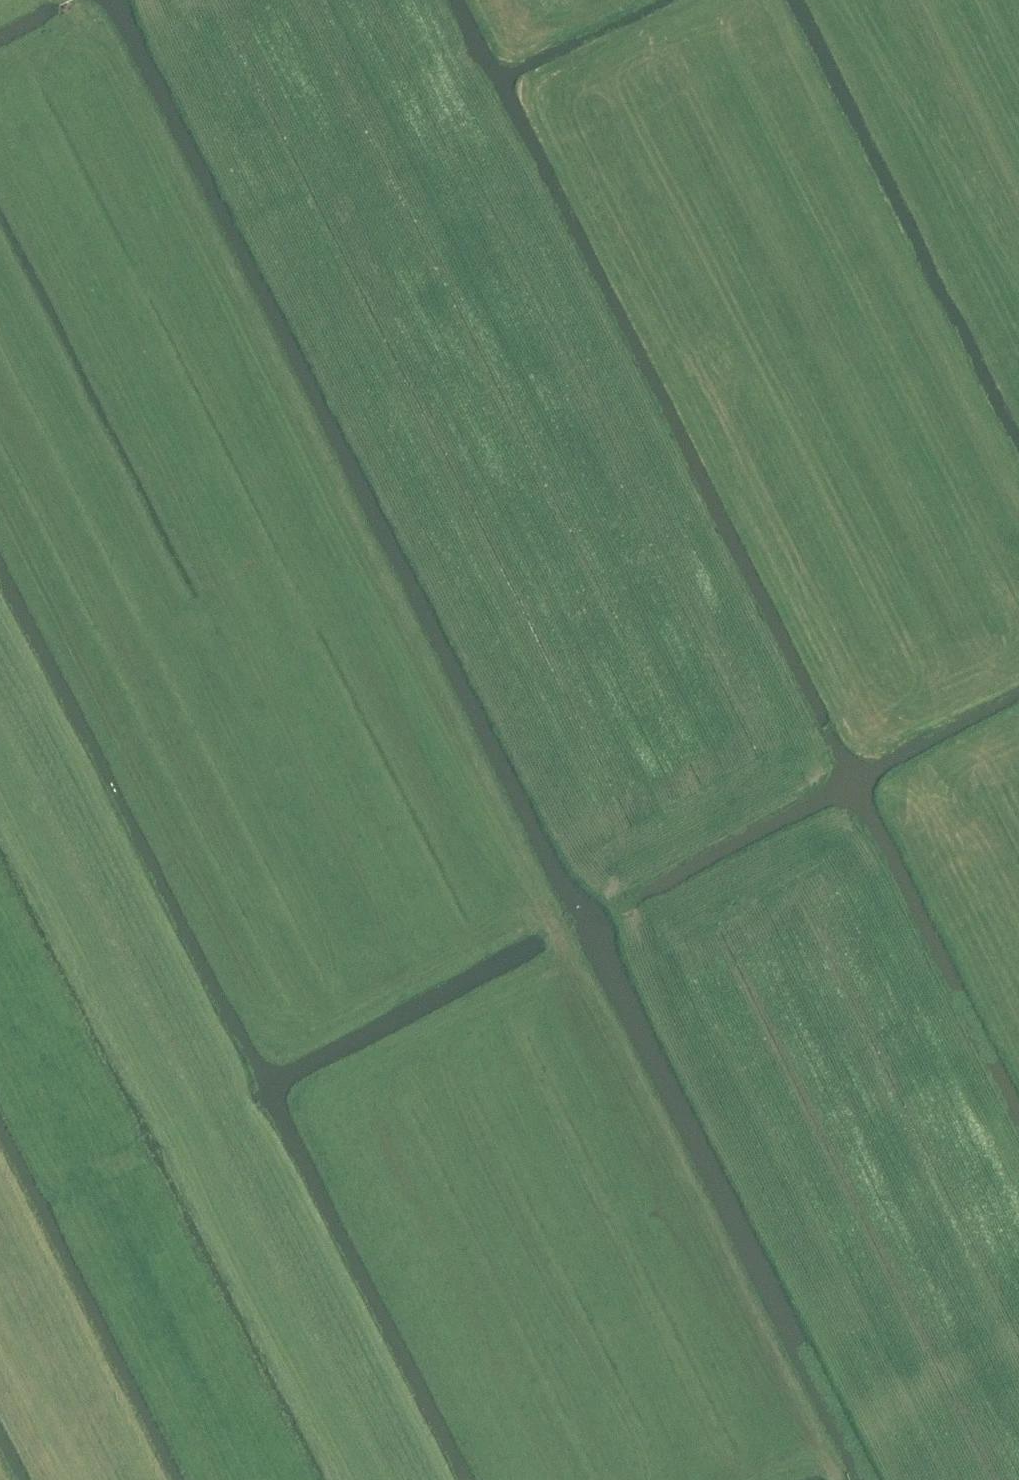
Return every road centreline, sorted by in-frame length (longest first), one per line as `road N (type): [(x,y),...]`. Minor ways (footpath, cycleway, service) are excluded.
road 1 (track): [(1018,376),(831,0)]

